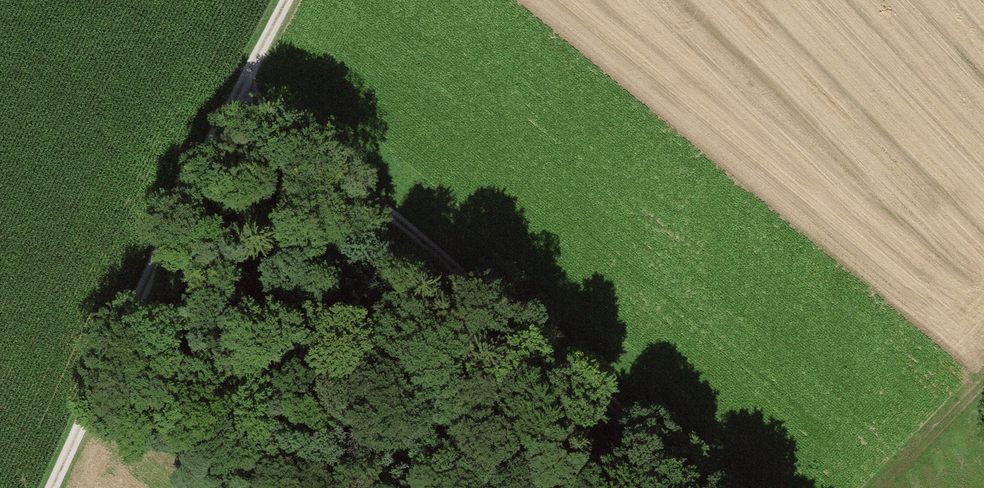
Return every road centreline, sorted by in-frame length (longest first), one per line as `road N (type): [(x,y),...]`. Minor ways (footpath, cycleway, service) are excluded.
road 1 (track): [(712,487),(239,87),(284,0)]
road 2 (track): [(47,487),(239,87)]
road 3 (track): [(885,487),(983,382)]

